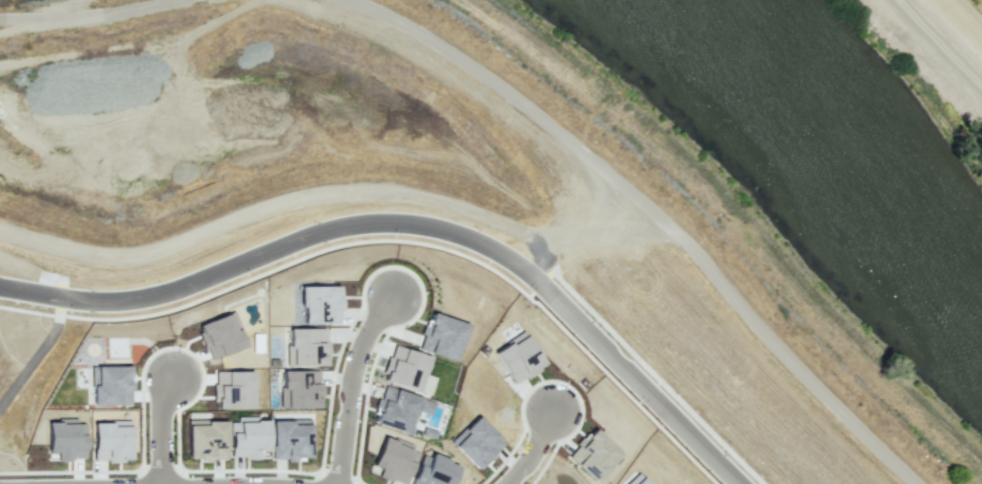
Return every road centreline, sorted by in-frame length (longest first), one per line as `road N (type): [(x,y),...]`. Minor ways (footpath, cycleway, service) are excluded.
road 1 (residential): [(0,289),(85,303),(153,297),(316,234),(362,225),(443,230),(509,257)]
road 2 (residential): [(749,483),(509,257)]
road 3 (residential): [(336,483),(356,362),(392,302)]

